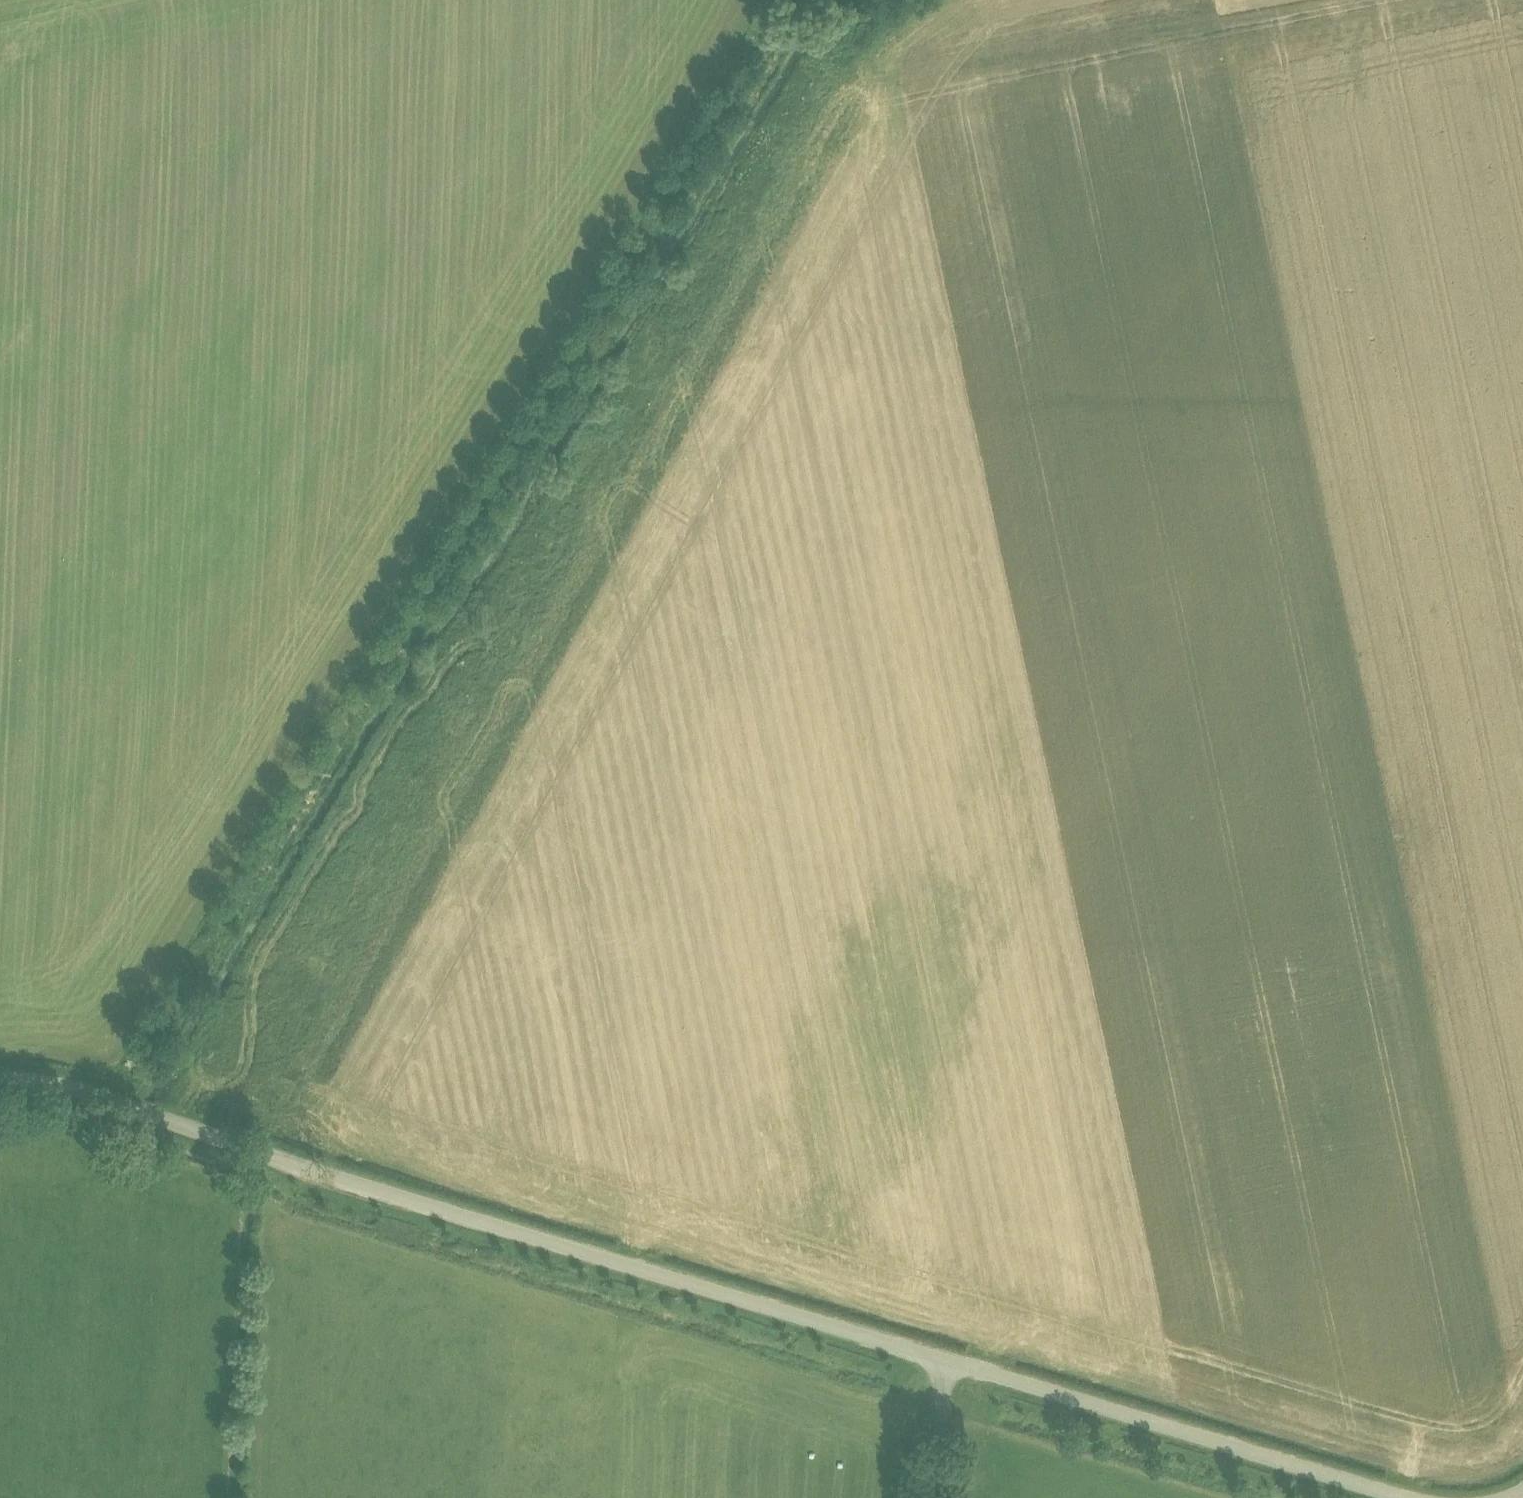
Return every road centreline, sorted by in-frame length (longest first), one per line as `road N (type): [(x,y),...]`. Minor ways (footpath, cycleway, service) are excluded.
road 1 (unclassified): [(0,1087),(34,1080),(117,1102),(948,1366),(1406,1497)]

